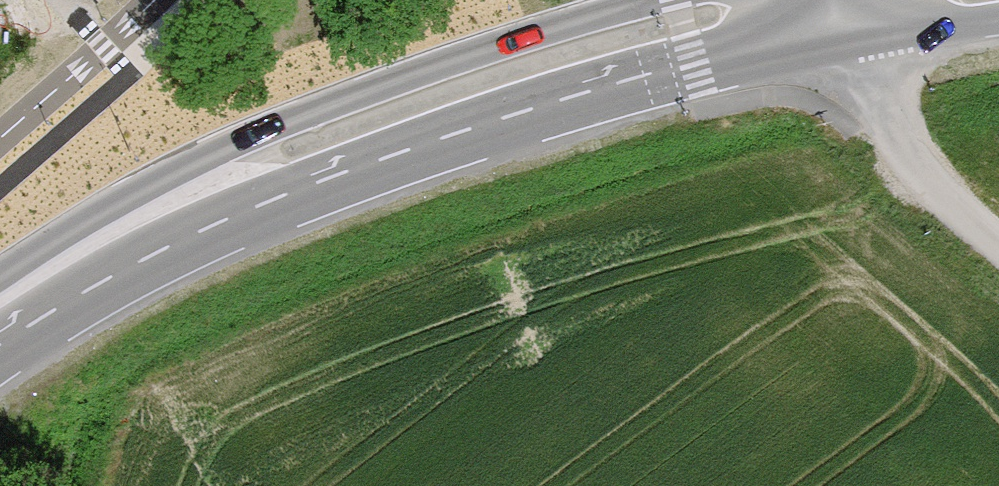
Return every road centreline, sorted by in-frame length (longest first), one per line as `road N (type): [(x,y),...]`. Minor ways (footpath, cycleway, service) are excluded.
road 1 (primary): [(0,339),(212,239),(419,158),(662,81),(853,42)]
road 2 (primary): [(639,0),(285,122),(148,188),(23,262),(0,290)]
road 3 (track): [(853,42),(879,97),(976,238),(998,256)]
road 4 (primary): [(853,42),(998,18)]

